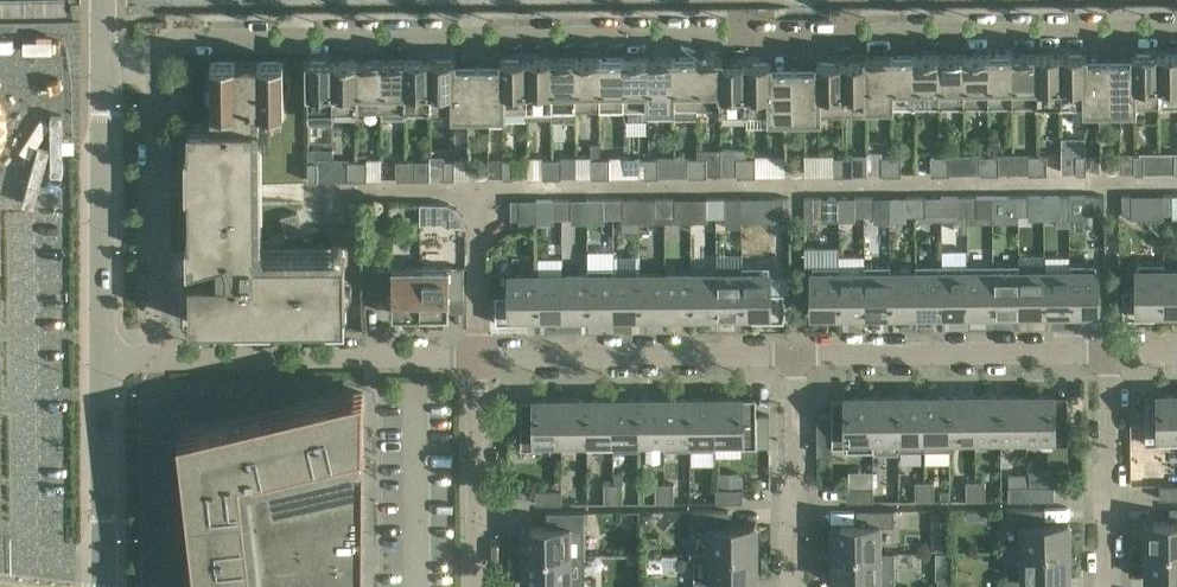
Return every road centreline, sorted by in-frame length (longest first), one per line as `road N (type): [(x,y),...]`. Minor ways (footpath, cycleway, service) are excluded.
road 1 (residential): [(150,69),(166,43),(185,37),(1176,29)]
road 2 (residential): [(476,356),(798,349)]
road 3 (residential): [(155,359),(476,356)]
road 4 (residential): [(798,349),(1111,350)]
road 5 (residential): [(150,69),(155,359)]
road 6 (tertiary): [(104,360),(100,72)]
road 7 (residential): [(798,586),(798,349)]
road 8 (residential): [(1112,586),(1111,350)]
road 9 (residential): [(479,586),(476,356)]
road 10 (tertiary): [(106,586),(104,360)]
road 11 (residential): [(418,586),(418,397)]

